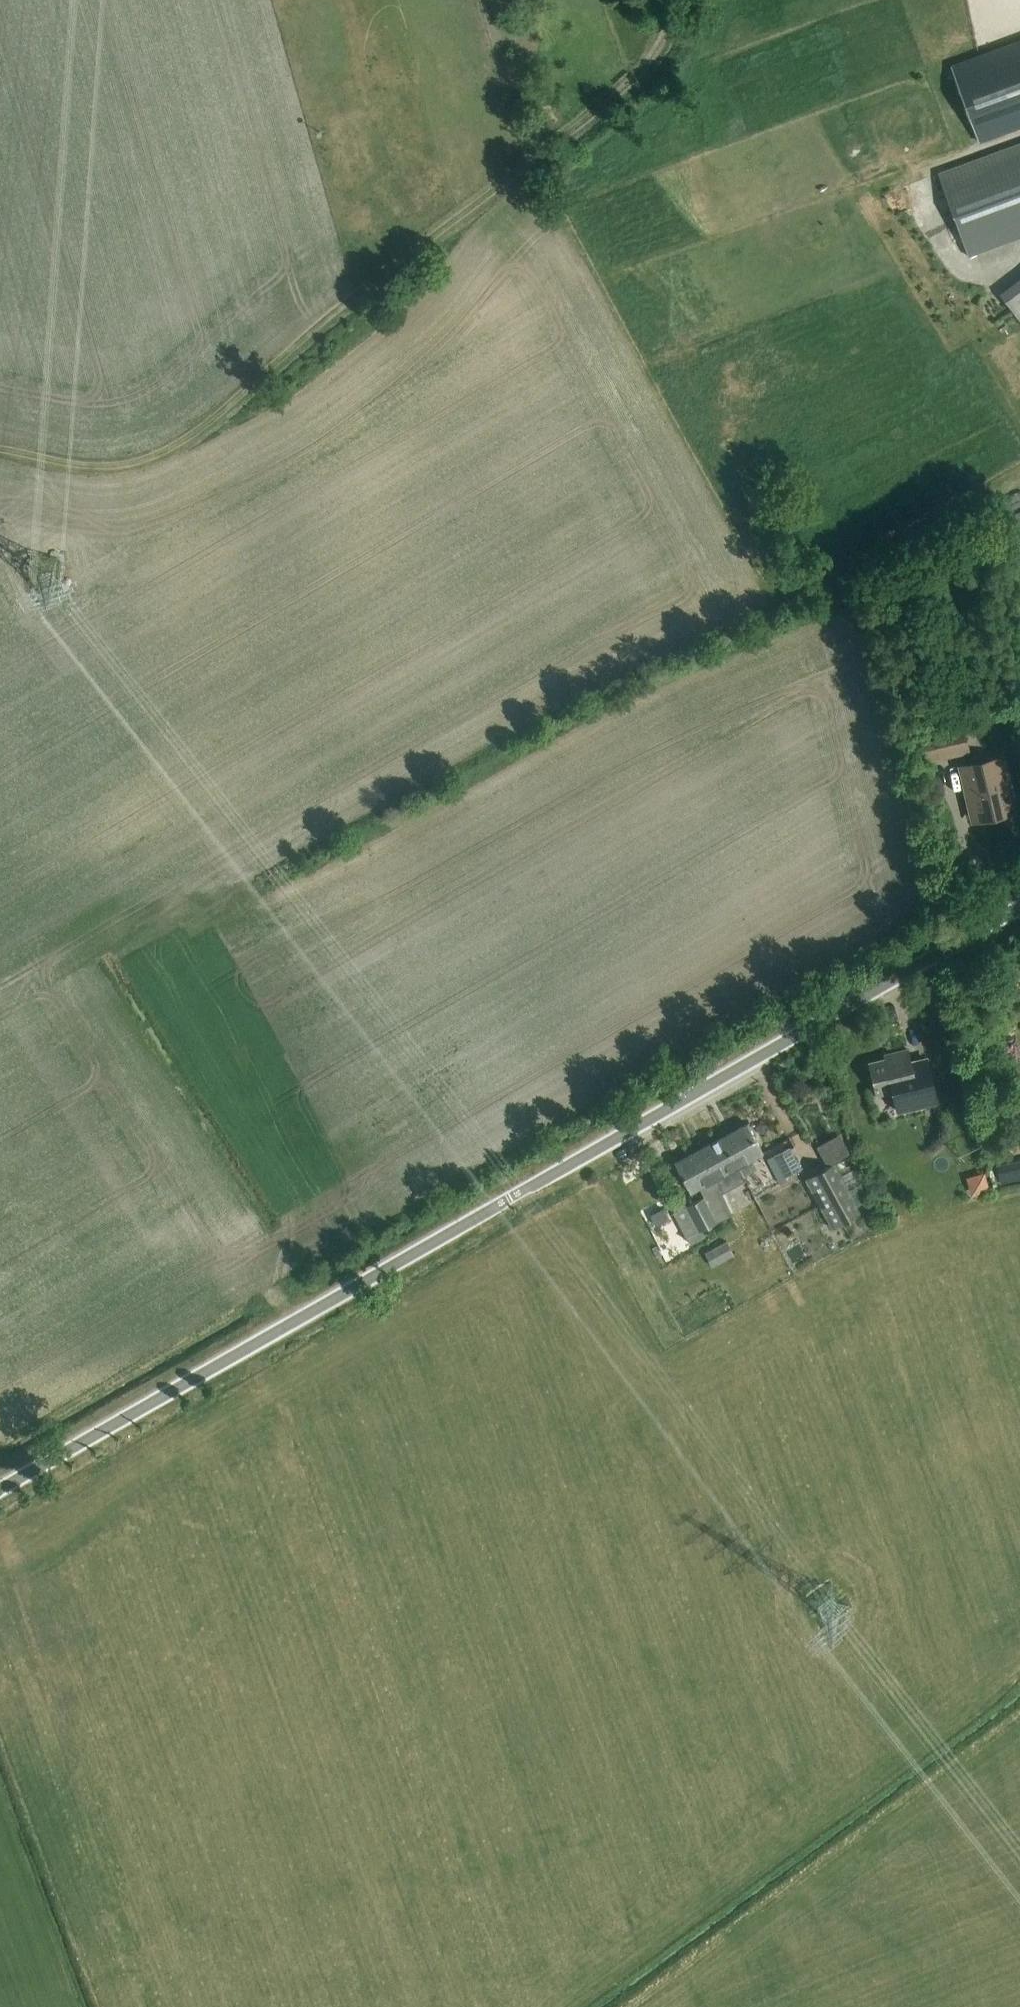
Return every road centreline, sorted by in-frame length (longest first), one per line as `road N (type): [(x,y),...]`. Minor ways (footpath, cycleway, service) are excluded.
road 1 (unclassified): [(0,1489),(1019,910)]
road 2 (track): [(0,451),(113,468),(170,449),(289,347),(610,100),(664,34),(680,0)]

